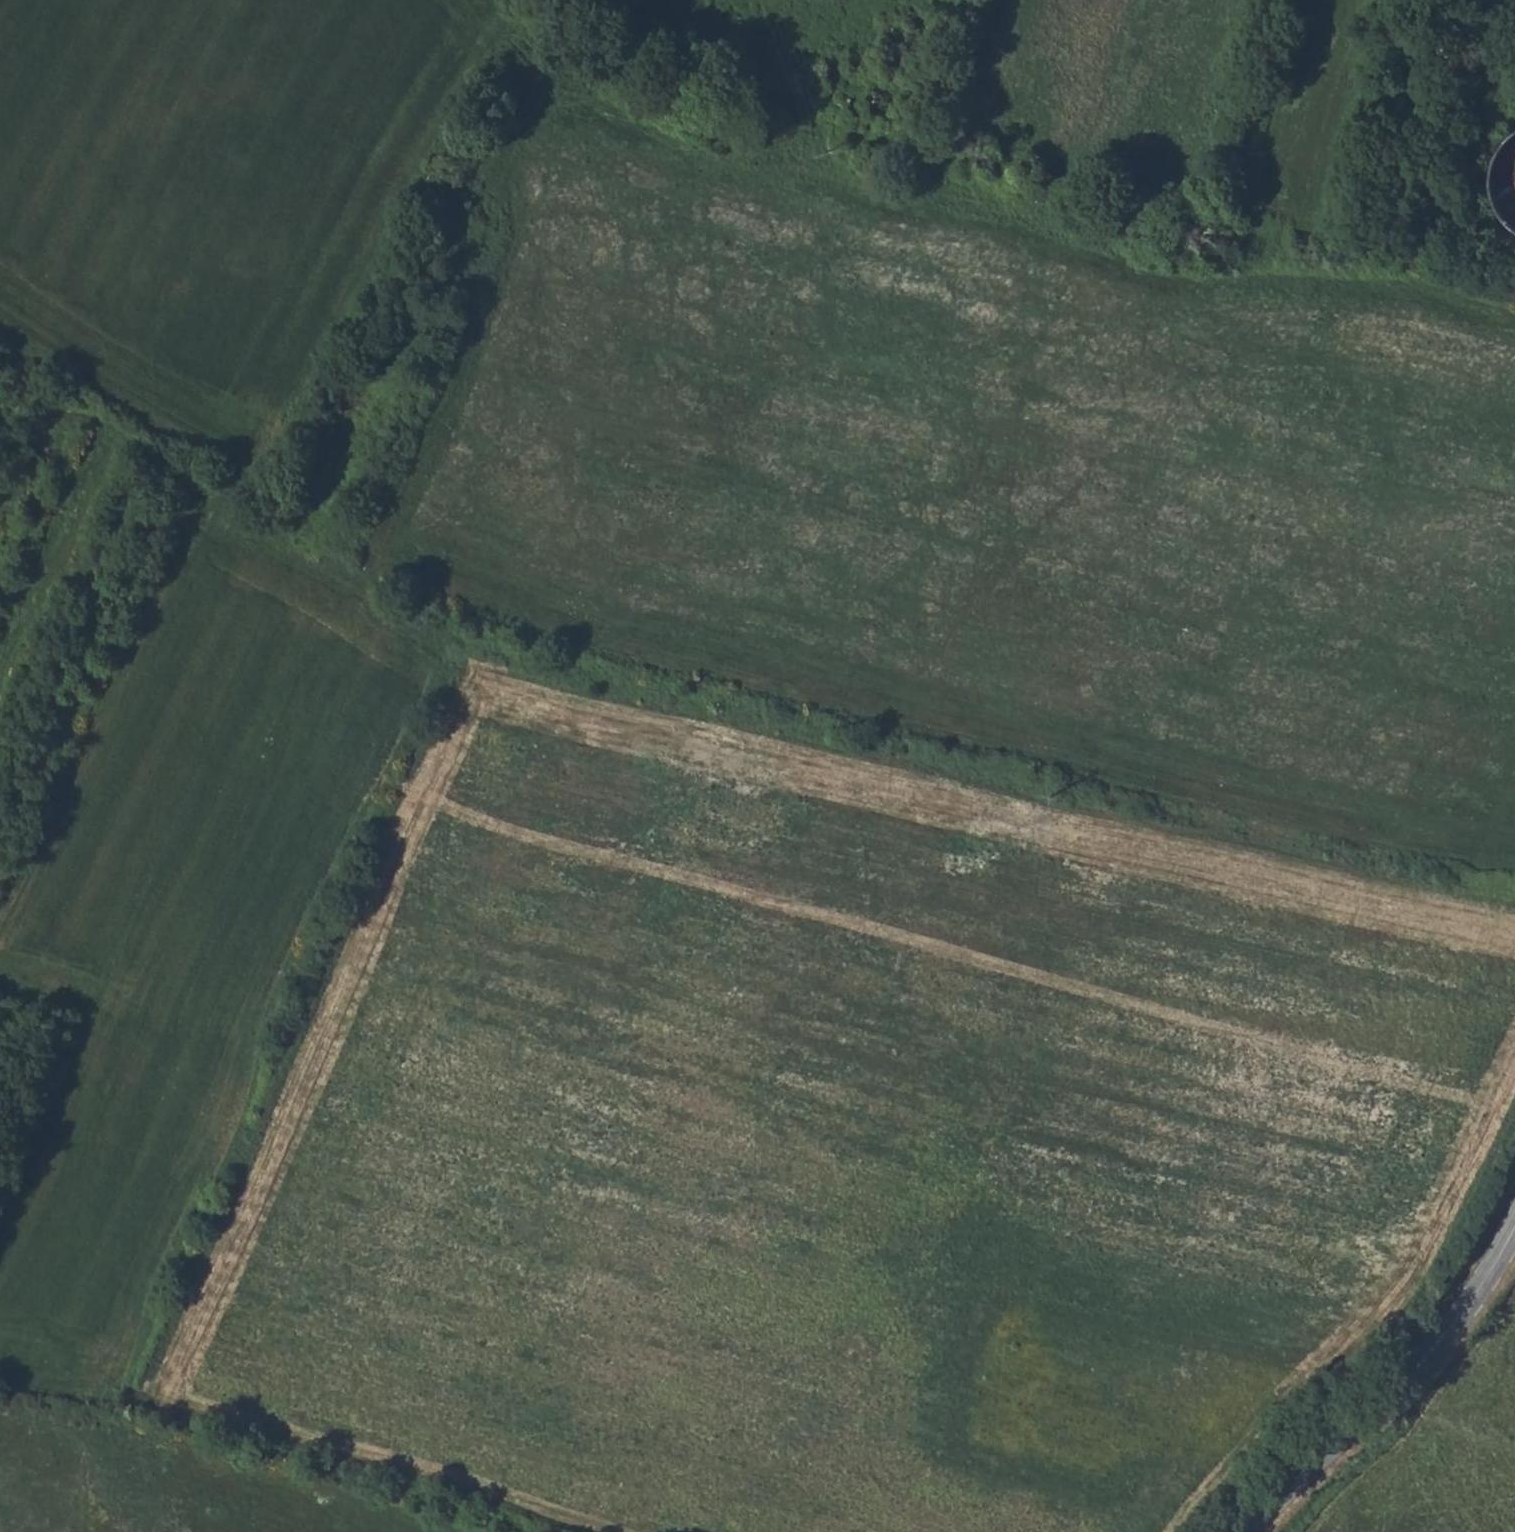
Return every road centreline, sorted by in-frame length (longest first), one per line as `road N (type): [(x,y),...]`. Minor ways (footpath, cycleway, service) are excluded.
road 1 (track): [(342,598),(376,569),(402,563),(637,652),(833,705),(1173,795),(1386,845),(1514,865)]
road 2 (tertiary): [(1247,1531),(1332,1434),(1412,1365),(1461,1308),(1514,1223)]

